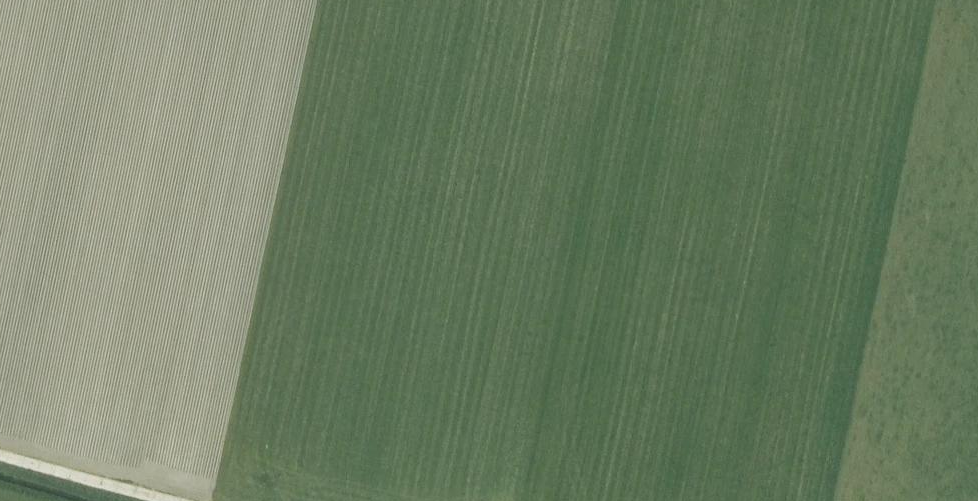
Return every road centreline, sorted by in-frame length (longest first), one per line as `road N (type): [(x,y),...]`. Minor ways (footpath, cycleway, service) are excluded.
road 1 (track): [(150,500),(0,463)]

